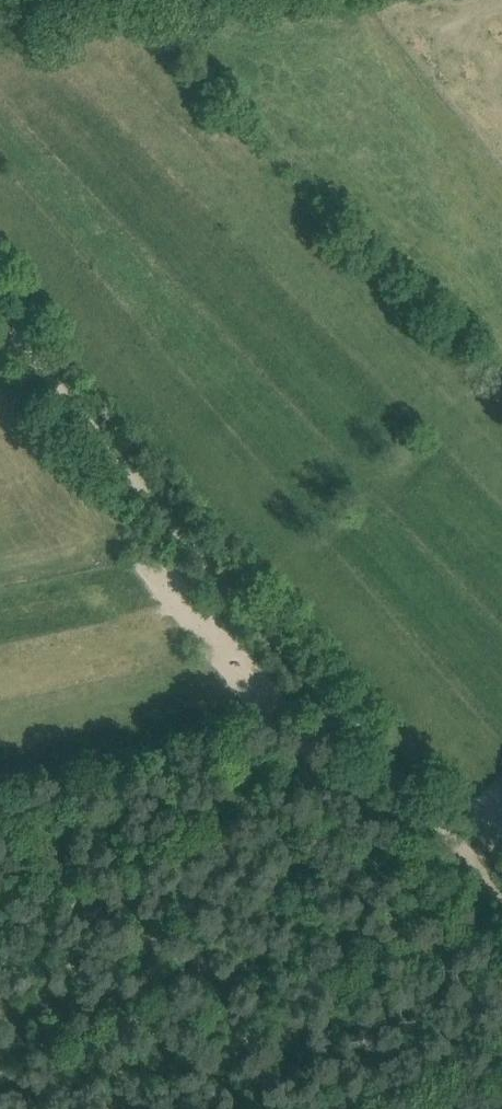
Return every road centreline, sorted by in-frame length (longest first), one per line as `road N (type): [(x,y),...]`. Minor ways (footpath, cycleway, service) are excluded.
road 1 (track): [(378,763),(0,322)]
road 2 (track): [(501,905),(378,763)]

